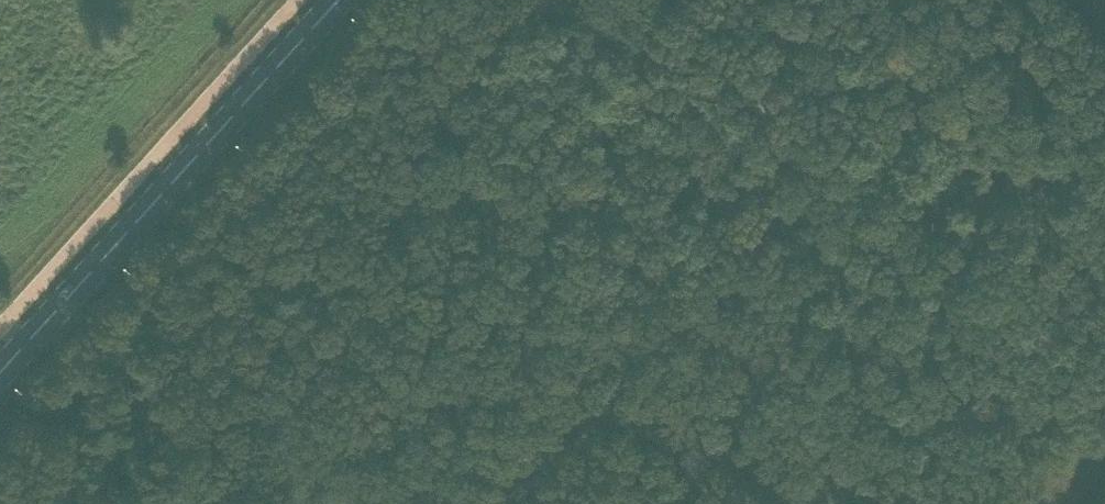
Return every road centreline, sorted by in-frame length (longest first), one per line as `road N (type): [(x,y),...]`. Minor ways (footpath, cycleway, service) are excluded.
road 1 (secondary): [(0,372),(337,0)]

